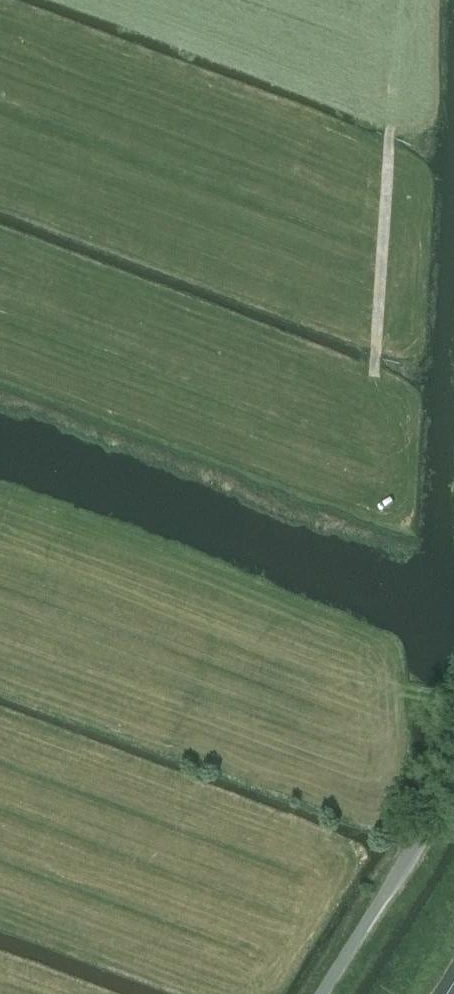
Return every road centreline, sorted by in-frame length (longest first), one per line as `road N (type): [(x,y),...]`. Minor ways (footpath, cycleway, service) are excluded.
road 1 (track): [(373,361),(397,0)]
road 2 (unclassified): [(326,993),(453,791)]

